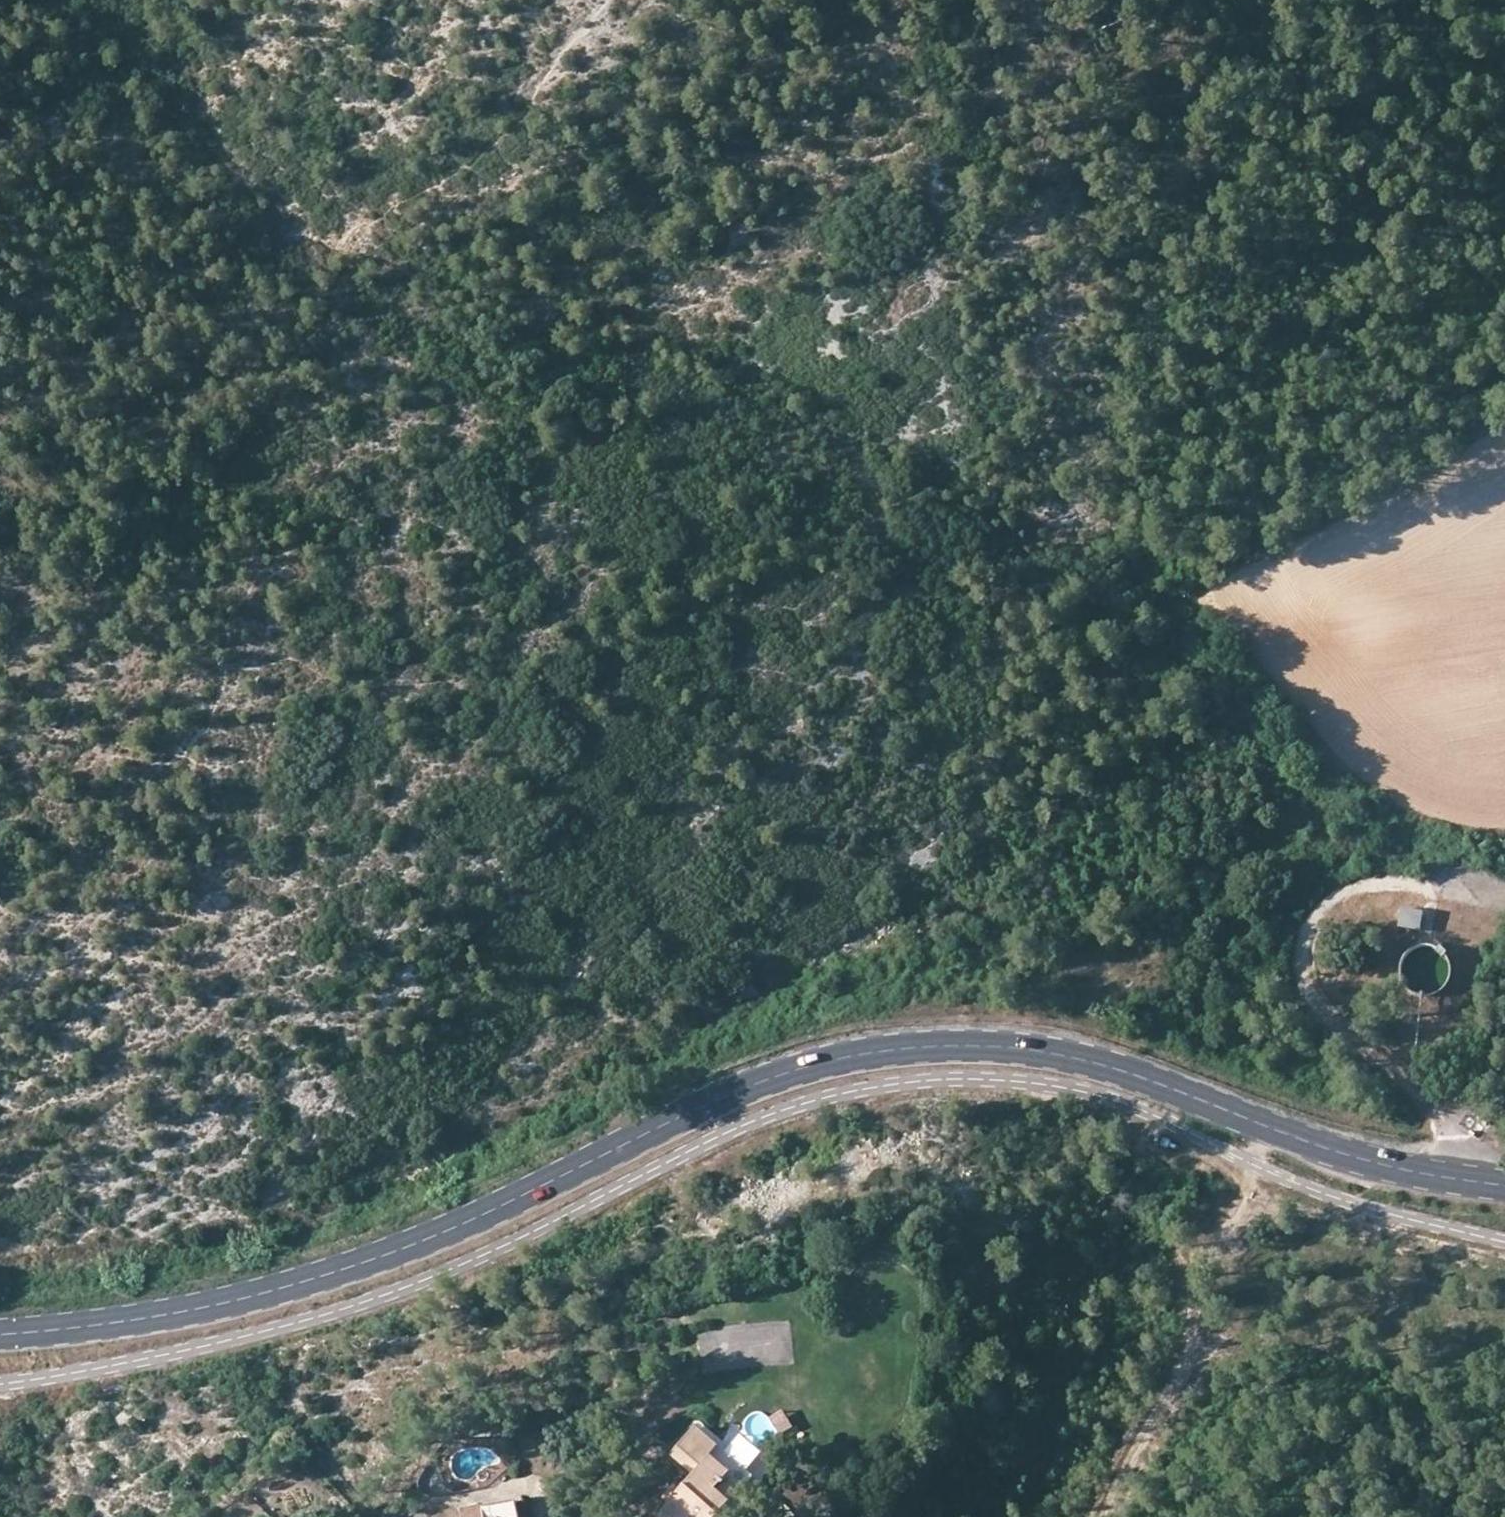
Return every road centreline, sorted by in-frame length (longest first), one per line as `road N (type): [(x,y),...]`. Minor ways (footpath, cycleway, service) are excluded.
road 1 (secondary): [(0,1335),(155,1317),(309,1280),(461,1225),(742,1089),(887,1051),(997,1047),(1079,1059),(1330,1151),(1457,1180)]
road 2 (unclassified): [(1504,887),(1357,889),(1329,903),(1304,944),(1313,1003),(1437,1108),(1457,1180)]
road 3 (track): [(1106,1516),(1190,1343),(1208,1259),(1230,1227),(1268,1128)]

